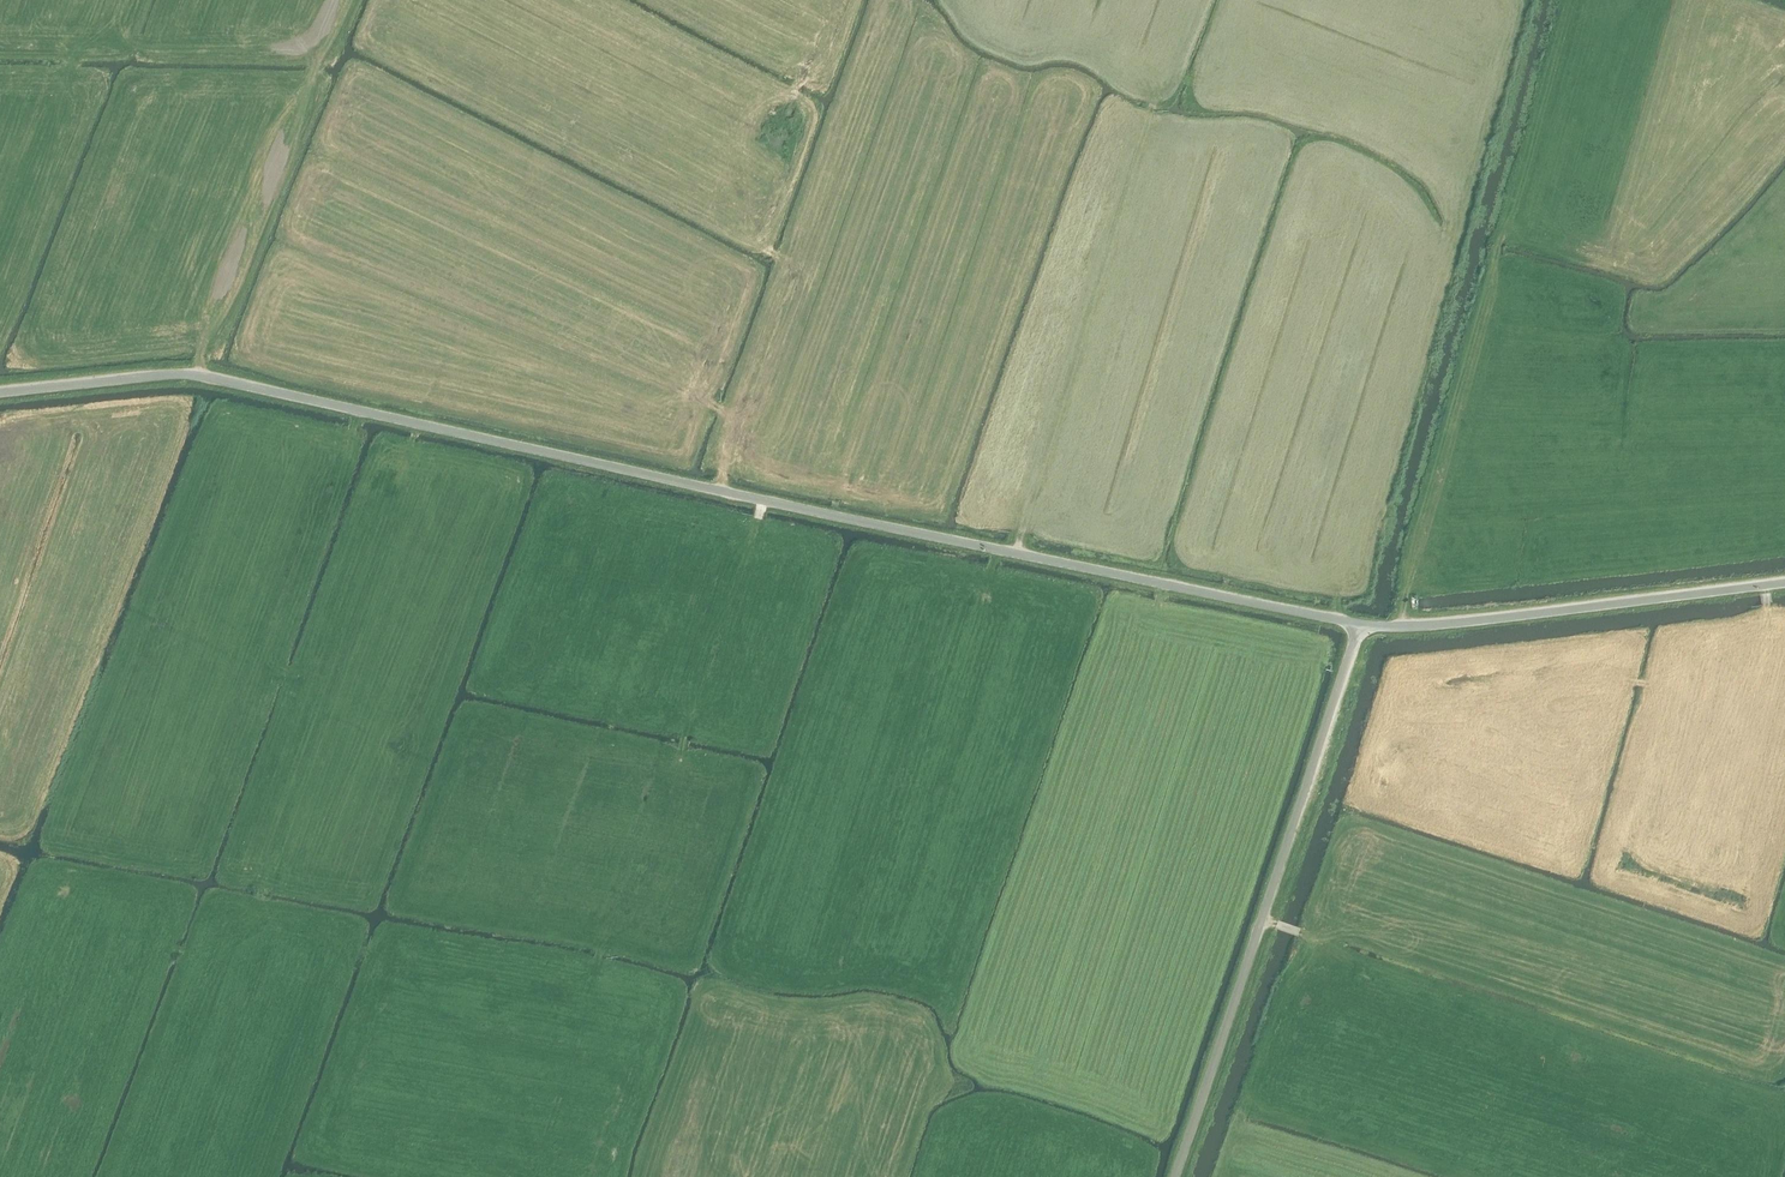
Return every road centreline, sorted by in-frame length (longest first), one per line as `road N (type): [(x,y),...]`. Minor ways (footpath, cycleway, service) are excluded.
road 1 (unclassified): [(1360,625),(227,381),(147,377),(0,392)]
road 2 (unclassified): [(1173,1176),(1360,625)]
road 3 (unclassified): [(1784,582),(1360,625)]

